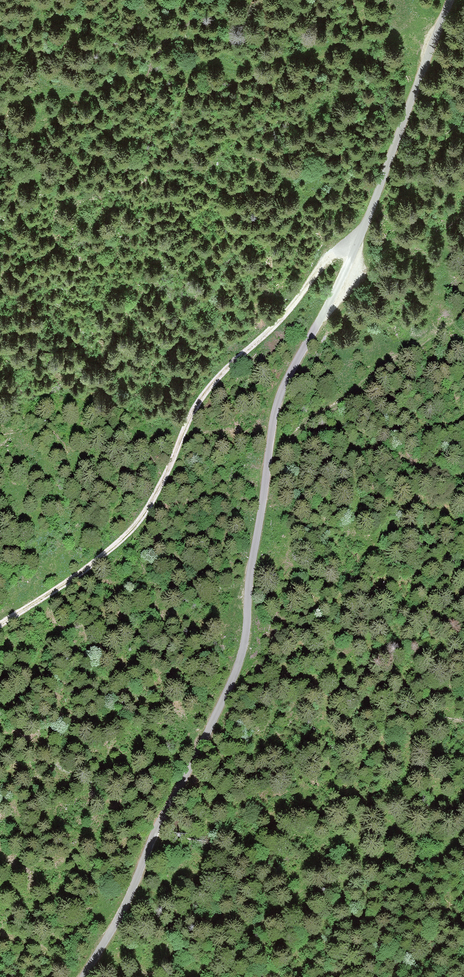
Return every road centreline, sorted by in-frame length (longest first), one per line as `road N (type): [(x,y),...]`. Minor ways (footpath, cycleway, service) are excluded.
road 1 (unclassified): [(84,976),(240,660),(277,405),(363,231),(450,0)]
road 2 (track): [(363,231),(328,257),(288,312),(214,382),(132,530),(0,626)]

